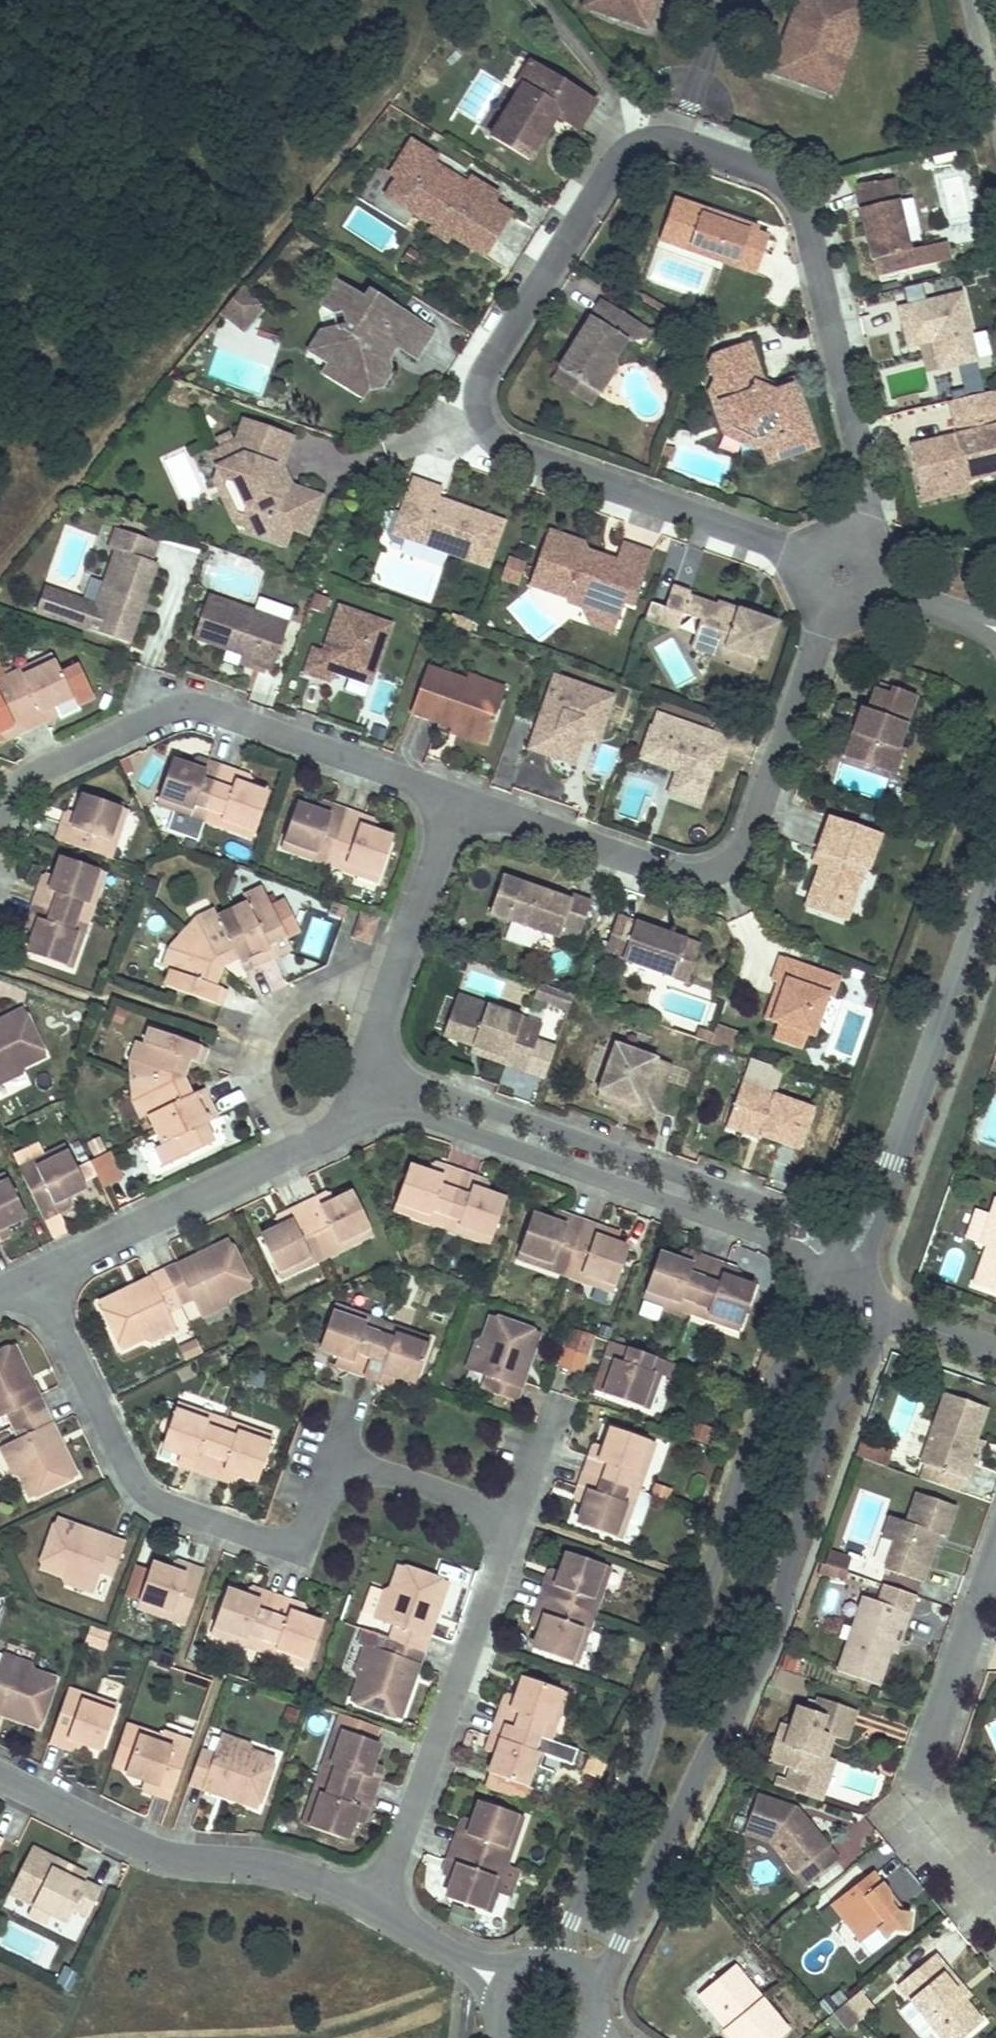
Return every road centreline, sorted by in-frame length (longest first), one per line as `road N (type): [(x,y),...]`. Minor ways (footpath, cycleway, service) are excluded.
road 1 (residential): [(857,541),(867,488),(799,196),(765,170),(676,140),(641,142),(618,158),(485,368),(480,418),(500,446),(806,561)]
road 2 (residential): [(596,2002),(710,1747),(775,1630),(817,1447),(872,1333),(850,1267)]
road 3 (residential): [(850,1267),(802,1317),(637,1771),(571,1921),(543,1956)]
road 4 (residential): [(502,1526),(482,1506),(374,1469),(329,1482),(308,1526),(274,1544),(159,1501),(136,1479),(36,1278)]
road 5 (residential): [(458,797),(676,873),(717,870),(745,846),(830,609)]
road 6 (residential): [(850,1267),(831,1231),(810,1220),(374,1069)]
road 7 (residential): [(363,1095),(804,1258),(850,1267)]
road 8 (residential): [(0,820),(12,793),(37,771),(170,710),(193,707),(458,797)]
road 9 (residential): [(995,869),(850,1267)]
road 10 (residential): [(375,1906),(499,1558),(502,1526)]
road 11 (residential): [(375,1906),(276,1867),(167,1854),(0,1784)]
road 12 (residential): [(995,1559),(917,1793),(937,1835),(995,1889)]
road 13 (residential): [(401,959),(368,954),(270,1009),(253,1069),(292,1153)]
road 14 (residential): [(36,1278),(292,1153)]
road 15 (residential): [(850,1267),(885,1309),(995,1352)]
road 16 (residential): [(401,959),(458,797)]
road 17 (residential): [(558,1413),(502,1526)]
road 18 (residential): [(876,587),(995,628)]
road 19 (unclassified): [(995,121),(966,0)]

